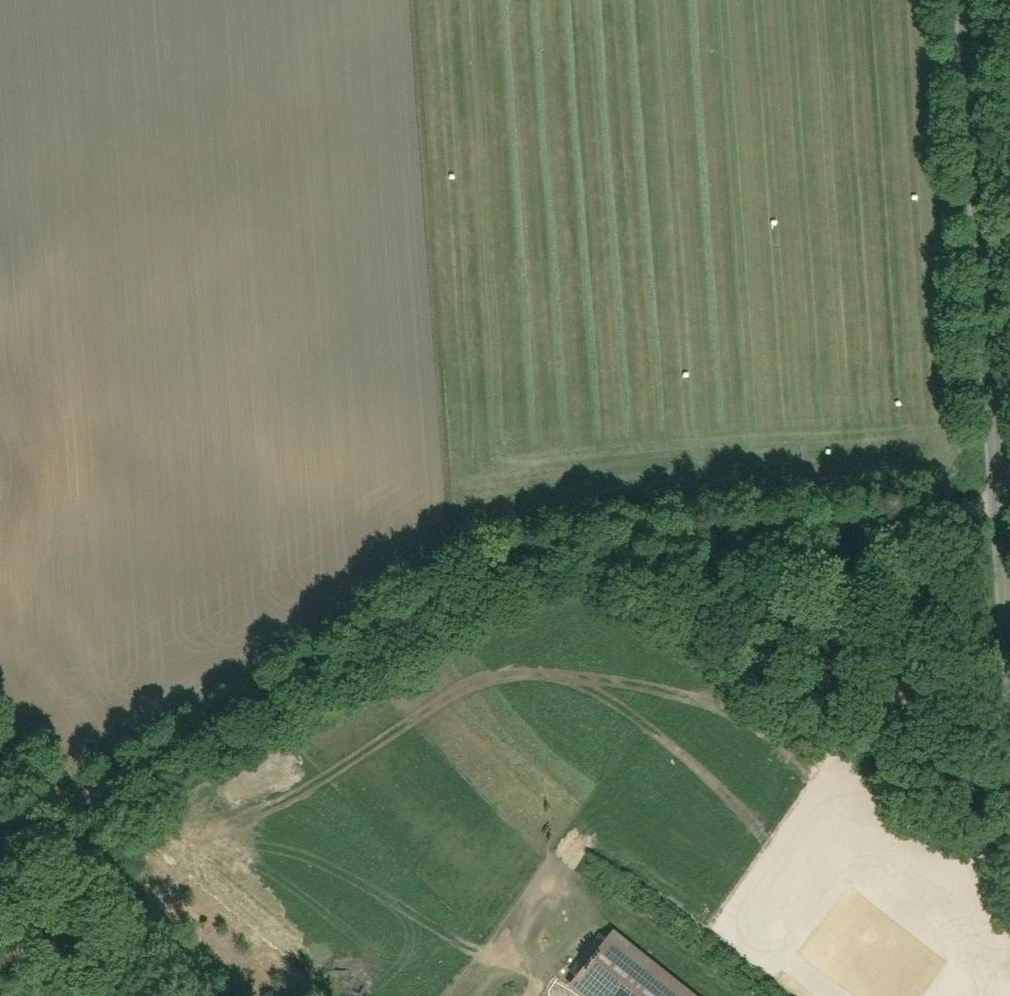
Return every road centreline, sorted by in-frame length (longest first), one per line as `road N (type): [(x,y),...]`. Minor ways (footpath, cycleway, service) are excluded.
road 1 (tertiary): [(1000,491),(964,0)]
road 2 (tertiary): [(1009,612),(1000,491)]

